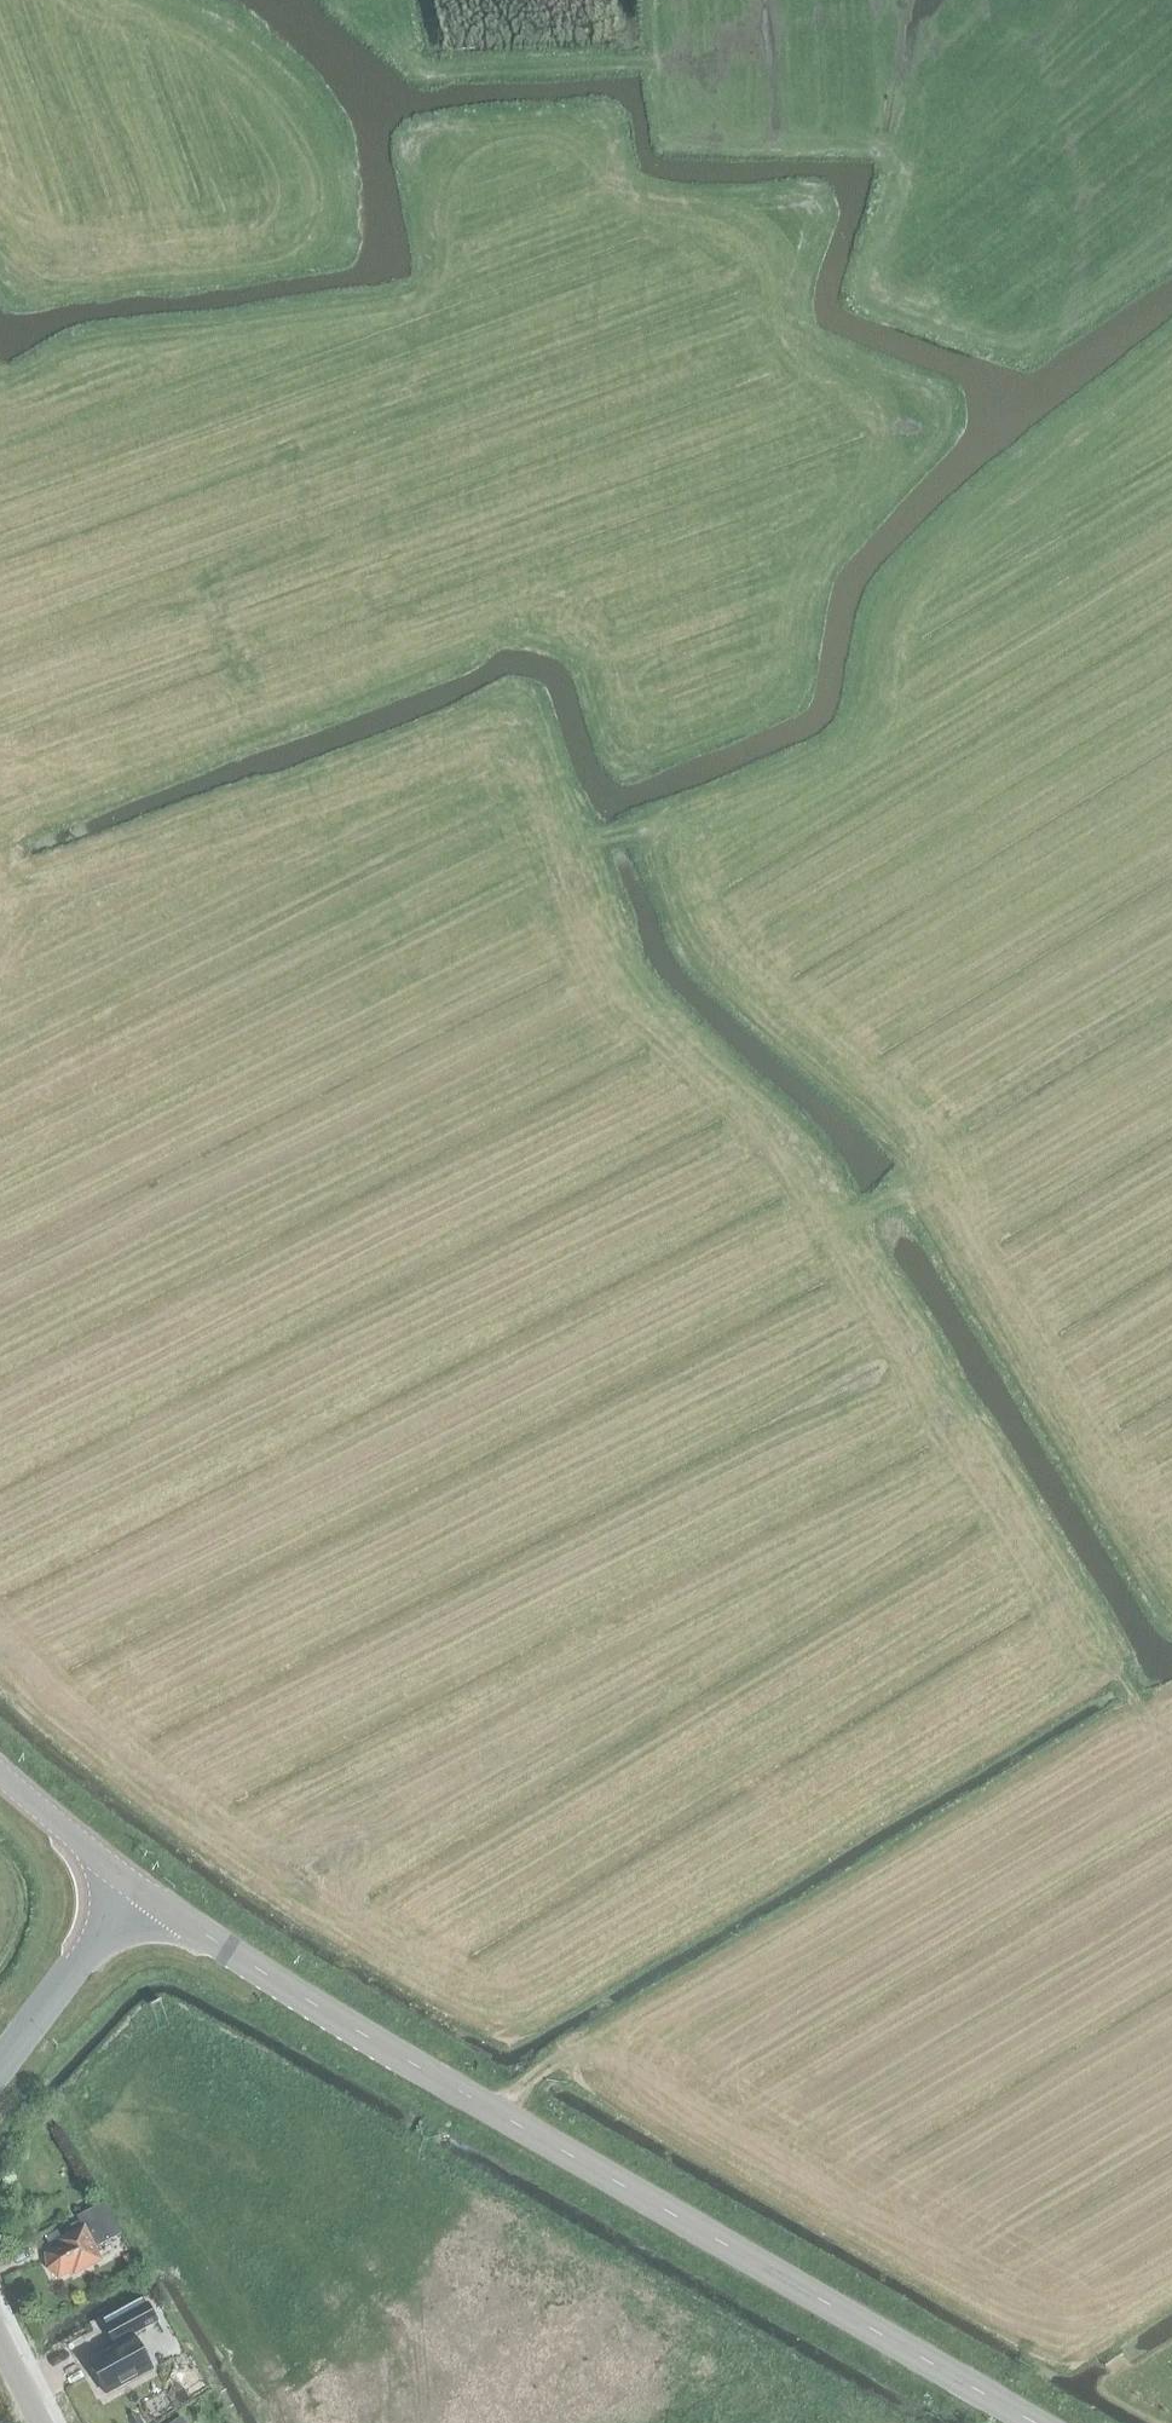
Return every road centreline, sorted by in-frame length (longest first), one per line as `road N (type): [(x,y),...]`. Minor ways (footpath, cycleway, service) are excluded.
road 1 (secondary): [(1030,2422),(464,2095),(171,1912)]
road 2 (secondary): [(111,1868),(0,1774)]

